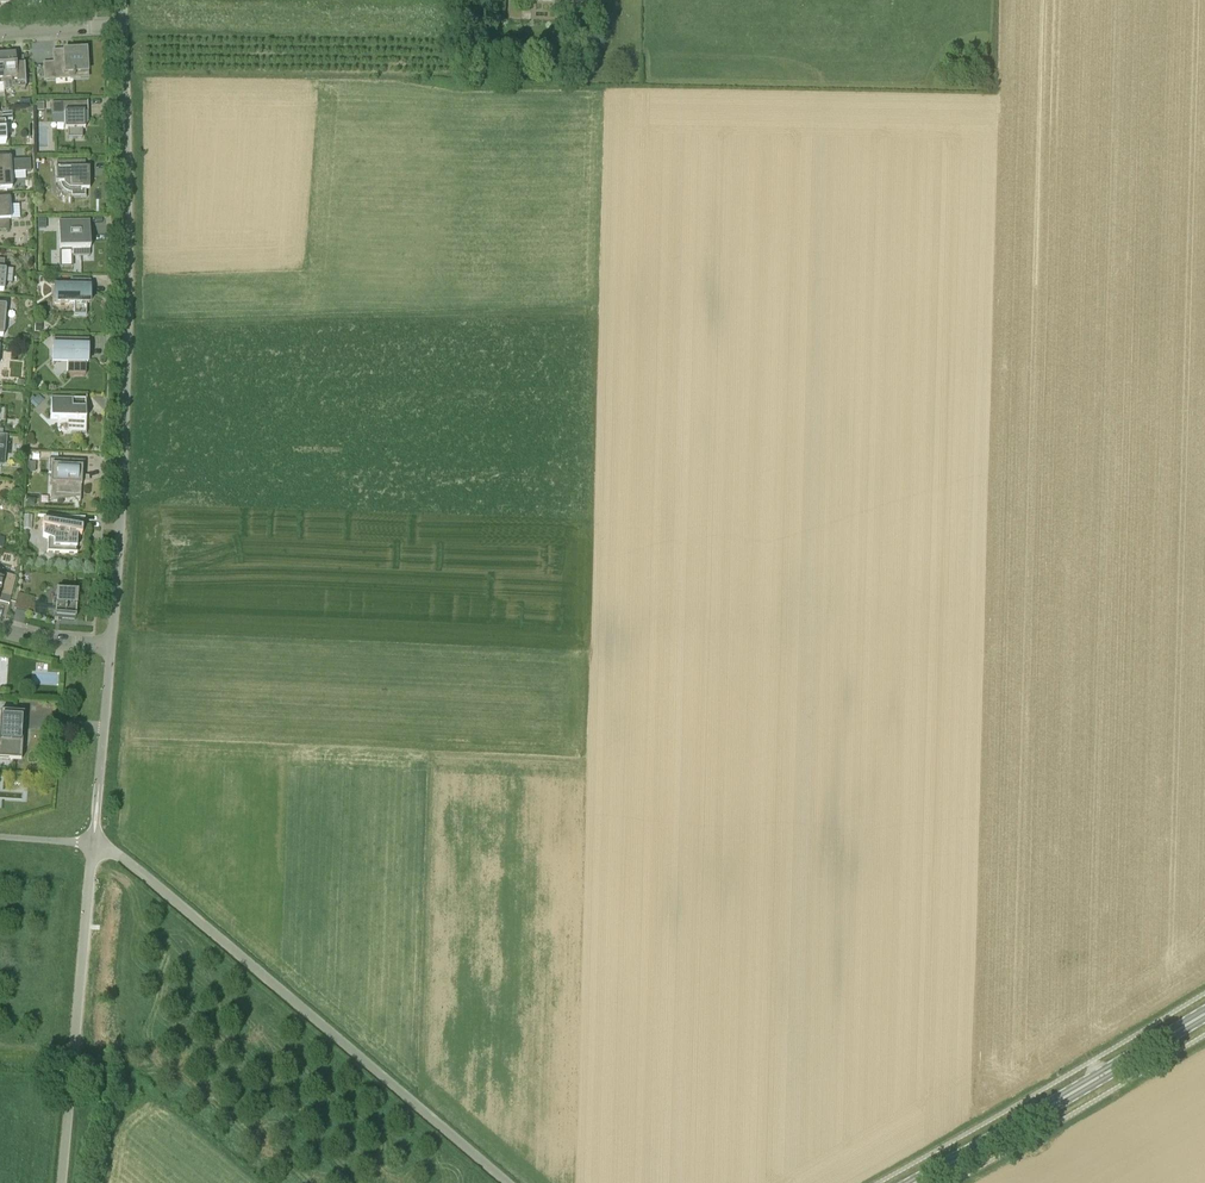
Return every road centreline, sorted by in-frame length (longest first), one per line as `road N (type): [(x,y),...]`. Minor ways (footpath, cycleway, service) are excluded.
road 1 (unclassified): [(61,1182),(94,842)]
road 2 (secondary): [(911,1182),(1204,1017)]
road 3 (residential): [(0,31),(123,24)]

